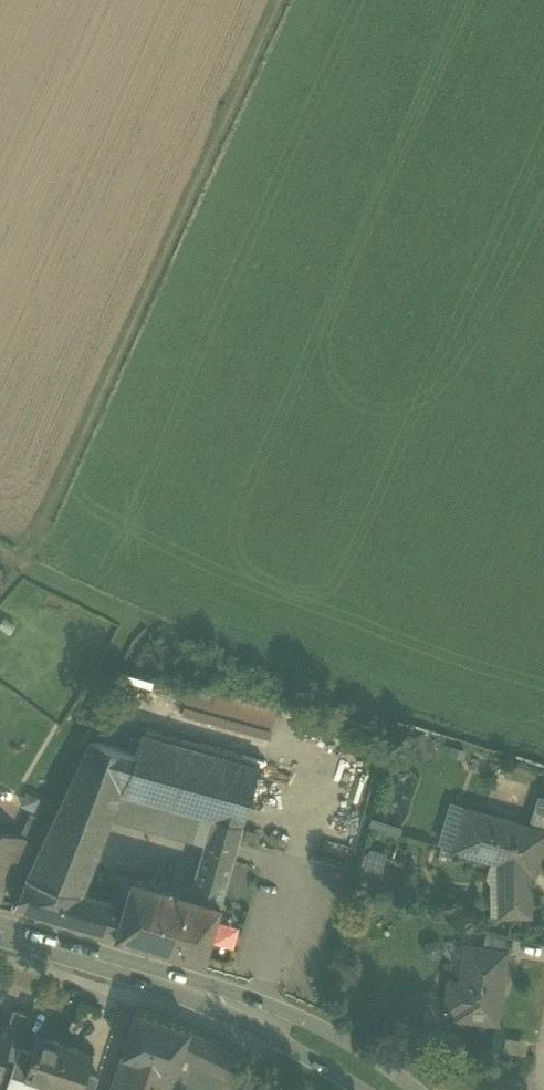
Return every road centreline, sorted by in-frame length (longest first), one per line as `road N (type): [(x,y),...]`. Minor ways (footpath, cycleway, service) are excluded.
road 1 (primary): [(0,934),(203,994),(290,1029),(387,1089)]

